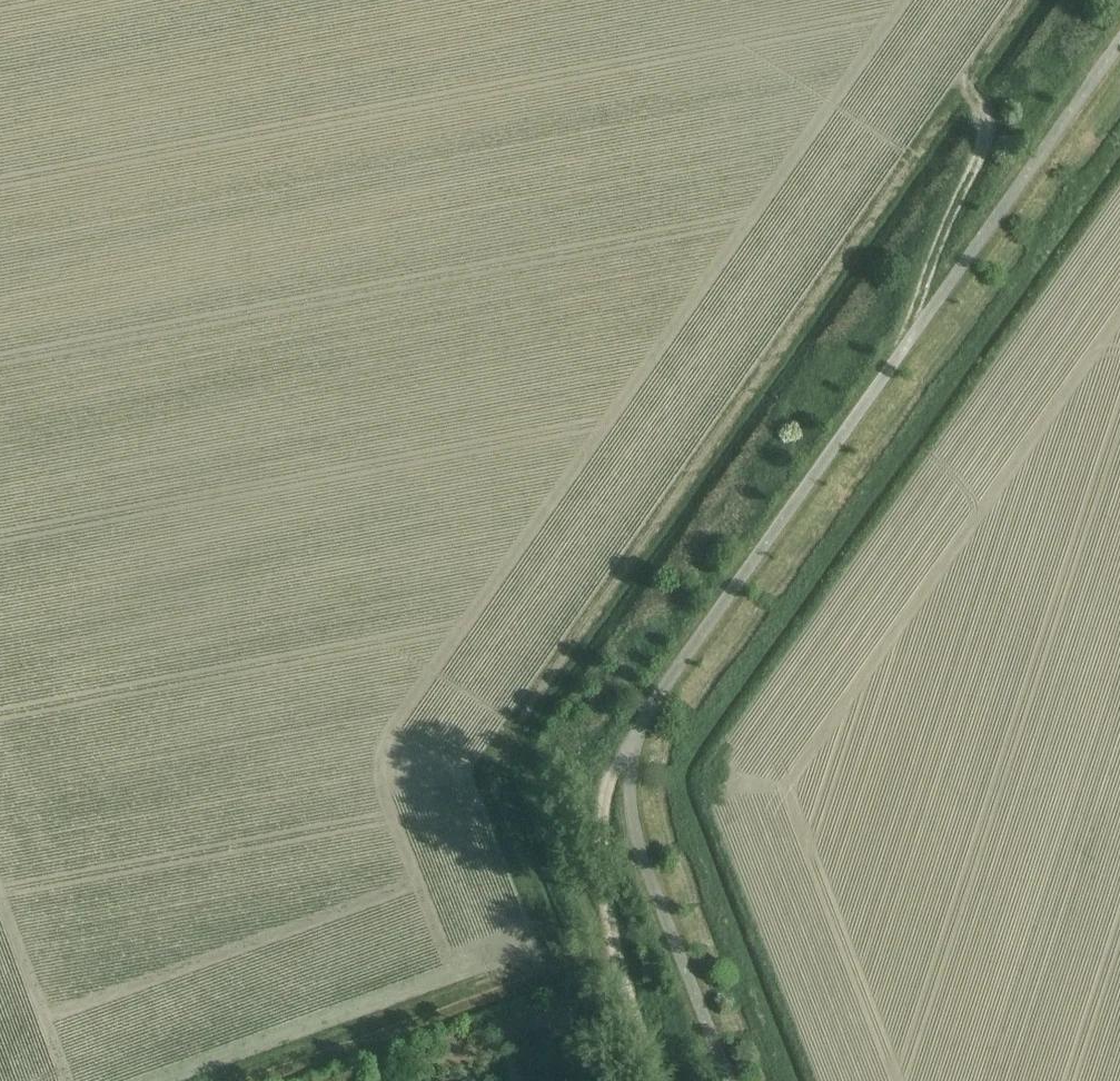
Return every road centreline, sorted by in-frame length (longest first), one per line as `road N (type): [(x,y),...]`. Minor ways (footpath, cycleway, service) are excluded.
road 1 (unclassified): [(731,1080),(634,821),(627,756),(636,726),(1119,43)]
road 2 (track): [(659,1080),(616,963),(604,832),(612,783),(627,756)]

